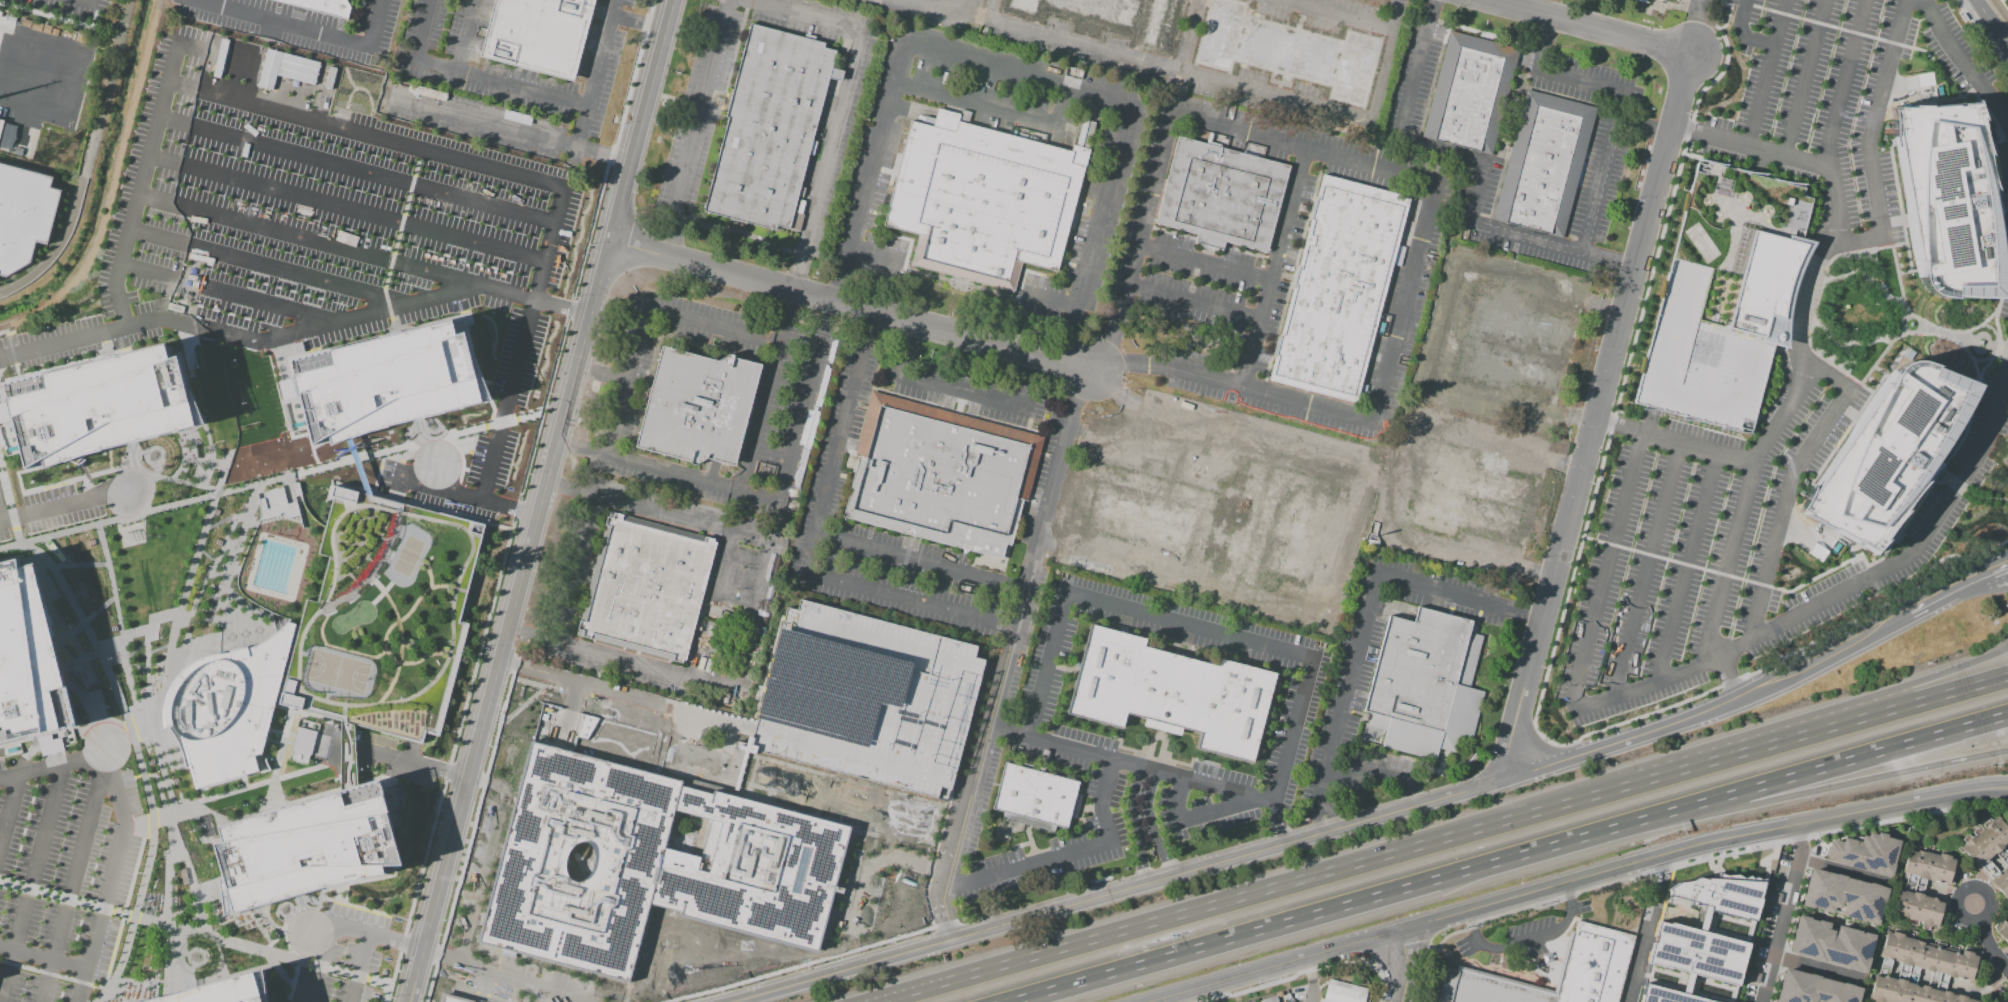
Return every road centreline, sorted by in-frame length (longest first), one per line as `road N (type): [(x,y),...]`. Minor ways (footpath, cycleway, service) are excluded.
road 1 (tertiary): [(1915,613),(1741,698),(1502,780),(738,1001)]
road 2 (tertiary): [(410,1001),(671,0)]
road 3 (tertiary): [(1161,1001),(1695,848),(2007,789)]
road 4 (motorway): [(1658,774),(905,998)]
road 5 (residential): [(1502,780),(1692,53)]
road 6 (motorway): [(1010,1001),(1684,809)]
road 7 (residential): [(607,241),(1088,373)]
road 8 (motorway): [(2007,651),(1658,774)]
road 9 (motorway): [(2007,676),(1658,774)]
road 10 (motorway): [(1684,809),(2007,717)]
road 11 (motorway): [(1684,809),(2007,751)]
road 12 (residential): [(1492,0),(1692,53)]

